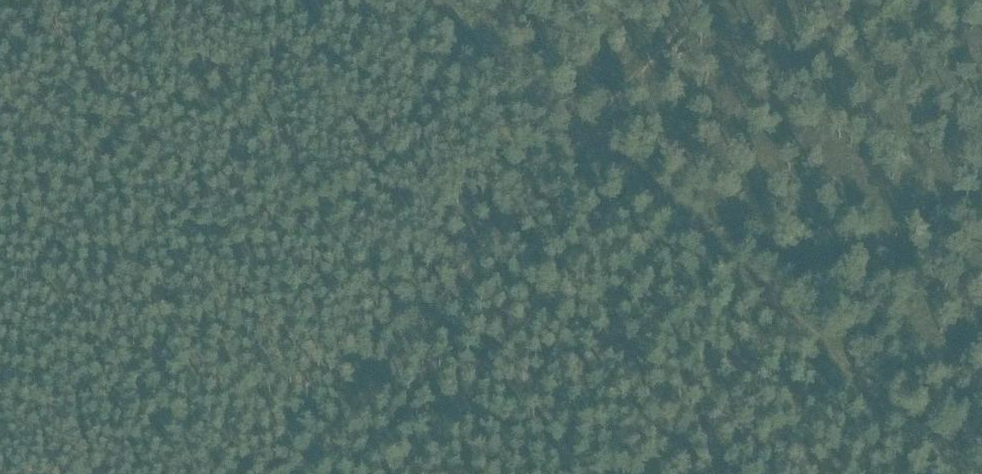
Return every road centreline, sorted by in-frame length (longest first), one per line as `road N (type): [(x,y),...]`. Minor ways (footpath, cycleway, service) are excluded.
road 1 (track): [(421,0),(948,473)]
road 2 (track): [(302,473),(699,0)]

